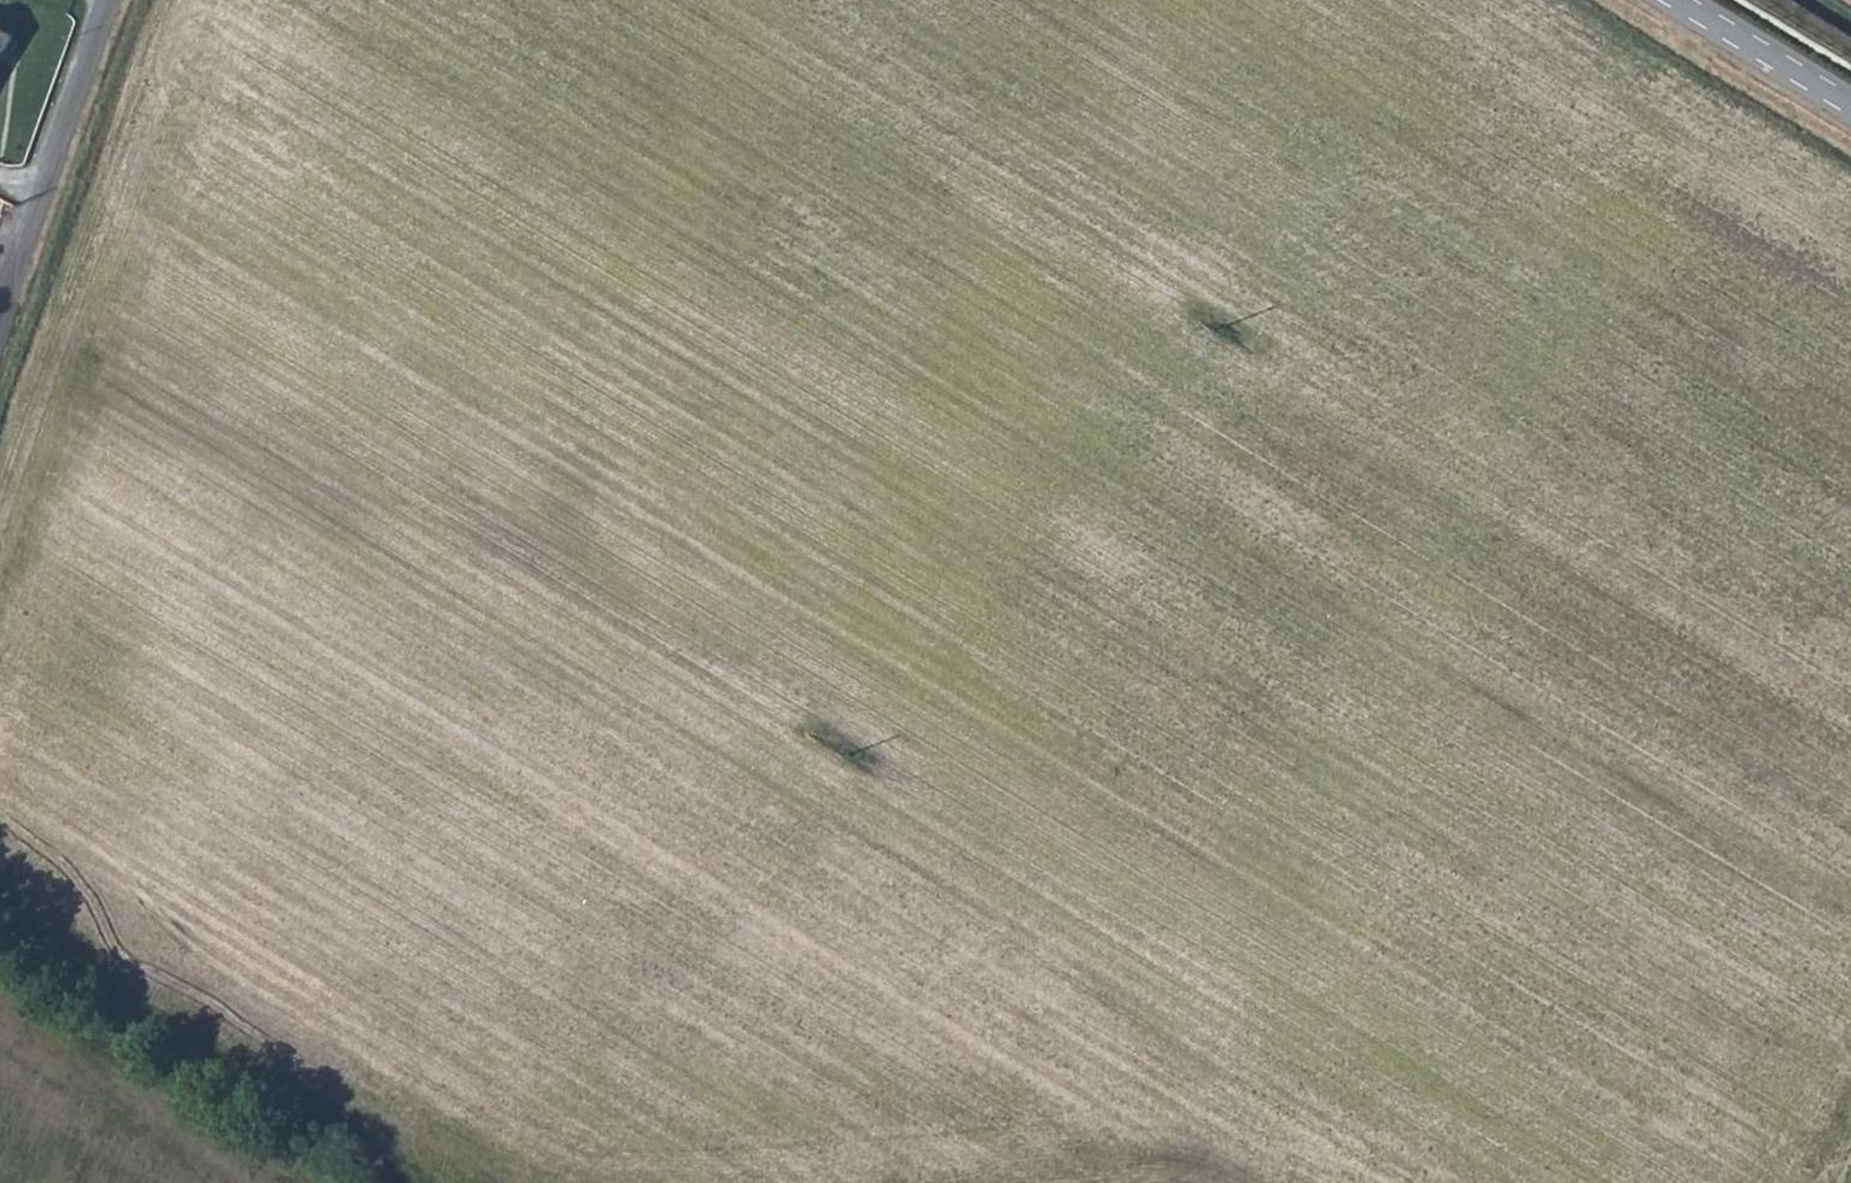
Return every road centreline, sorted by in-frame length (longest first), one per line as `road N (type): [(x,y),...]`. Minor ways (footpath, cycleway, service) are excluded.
road 1 (unclassified): [(108,0),(0,308)]
road 2 (tertiary): [(1850,96),(1697,0)]

